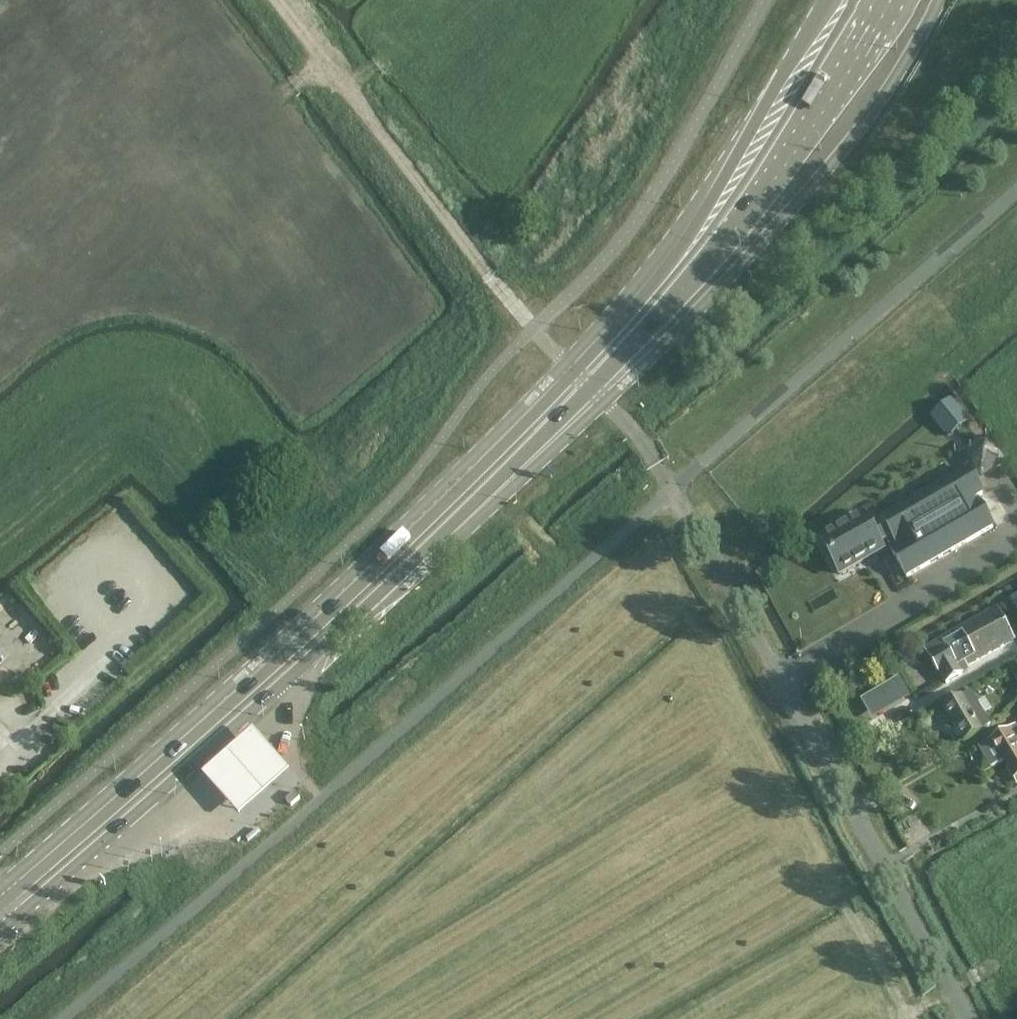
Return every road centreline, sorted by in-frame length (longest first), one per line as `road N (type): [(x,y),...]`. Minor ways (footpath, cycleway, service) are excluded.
road 1 (secondary): [(0,929),(381,592),(630,351),(735,227),(891,0)]
road 2 (secondary): [(828,0),(679,250),(626,316),(362,583),(0,904)]
road 3 (unclassified): [(967,1018),(672,489)]
road 4 (track): [(275,0),(533,326)]
road 5 (track): [(0,245),(154,111),(238,107),(331,72)]
road 6 (track): [(844,897),(912,1015),(950,988)]

